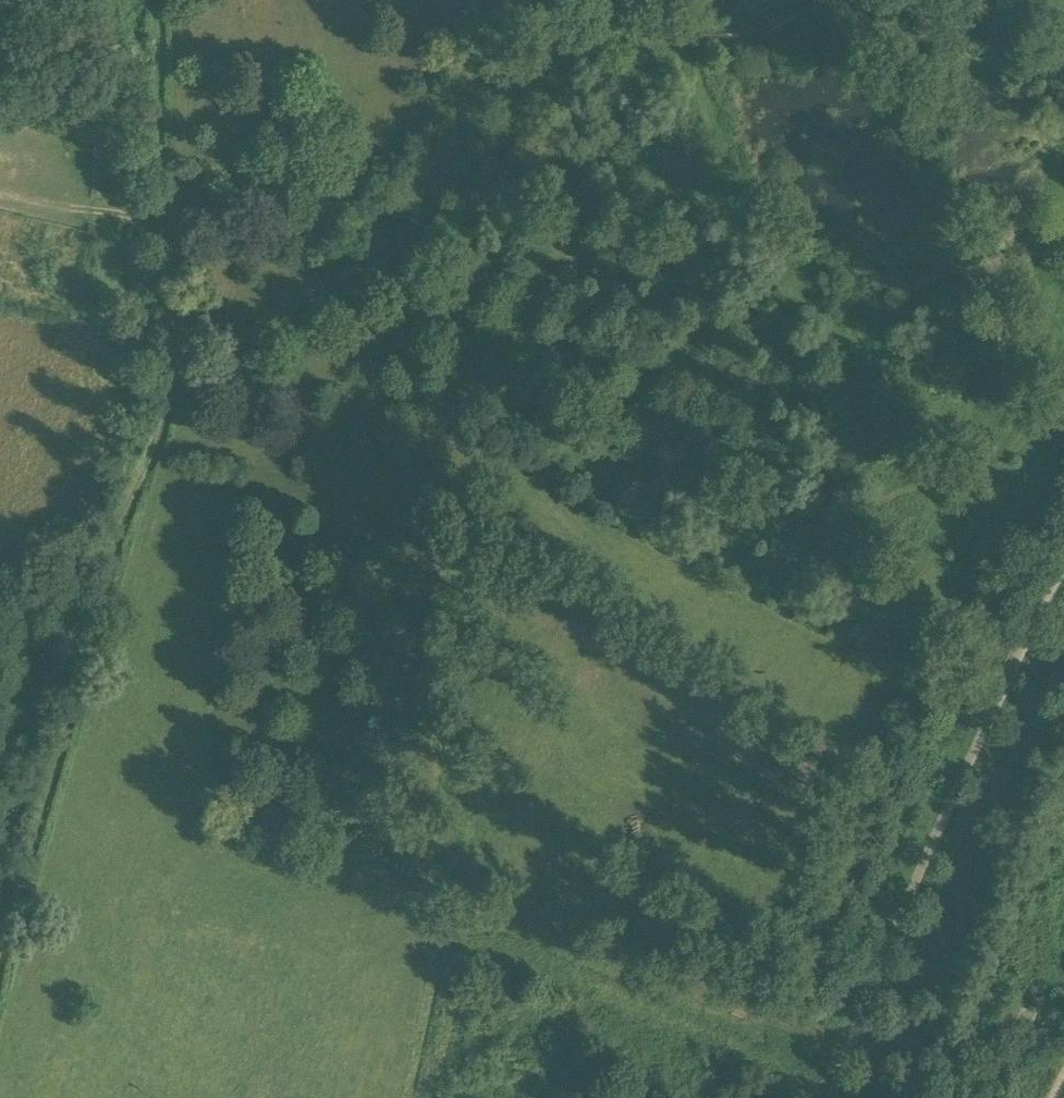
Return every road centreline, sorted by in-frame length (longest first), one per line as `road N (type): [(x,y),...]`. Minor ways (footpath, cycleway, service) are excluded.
road 1 (track): [(847,1097),(1063,597)]

